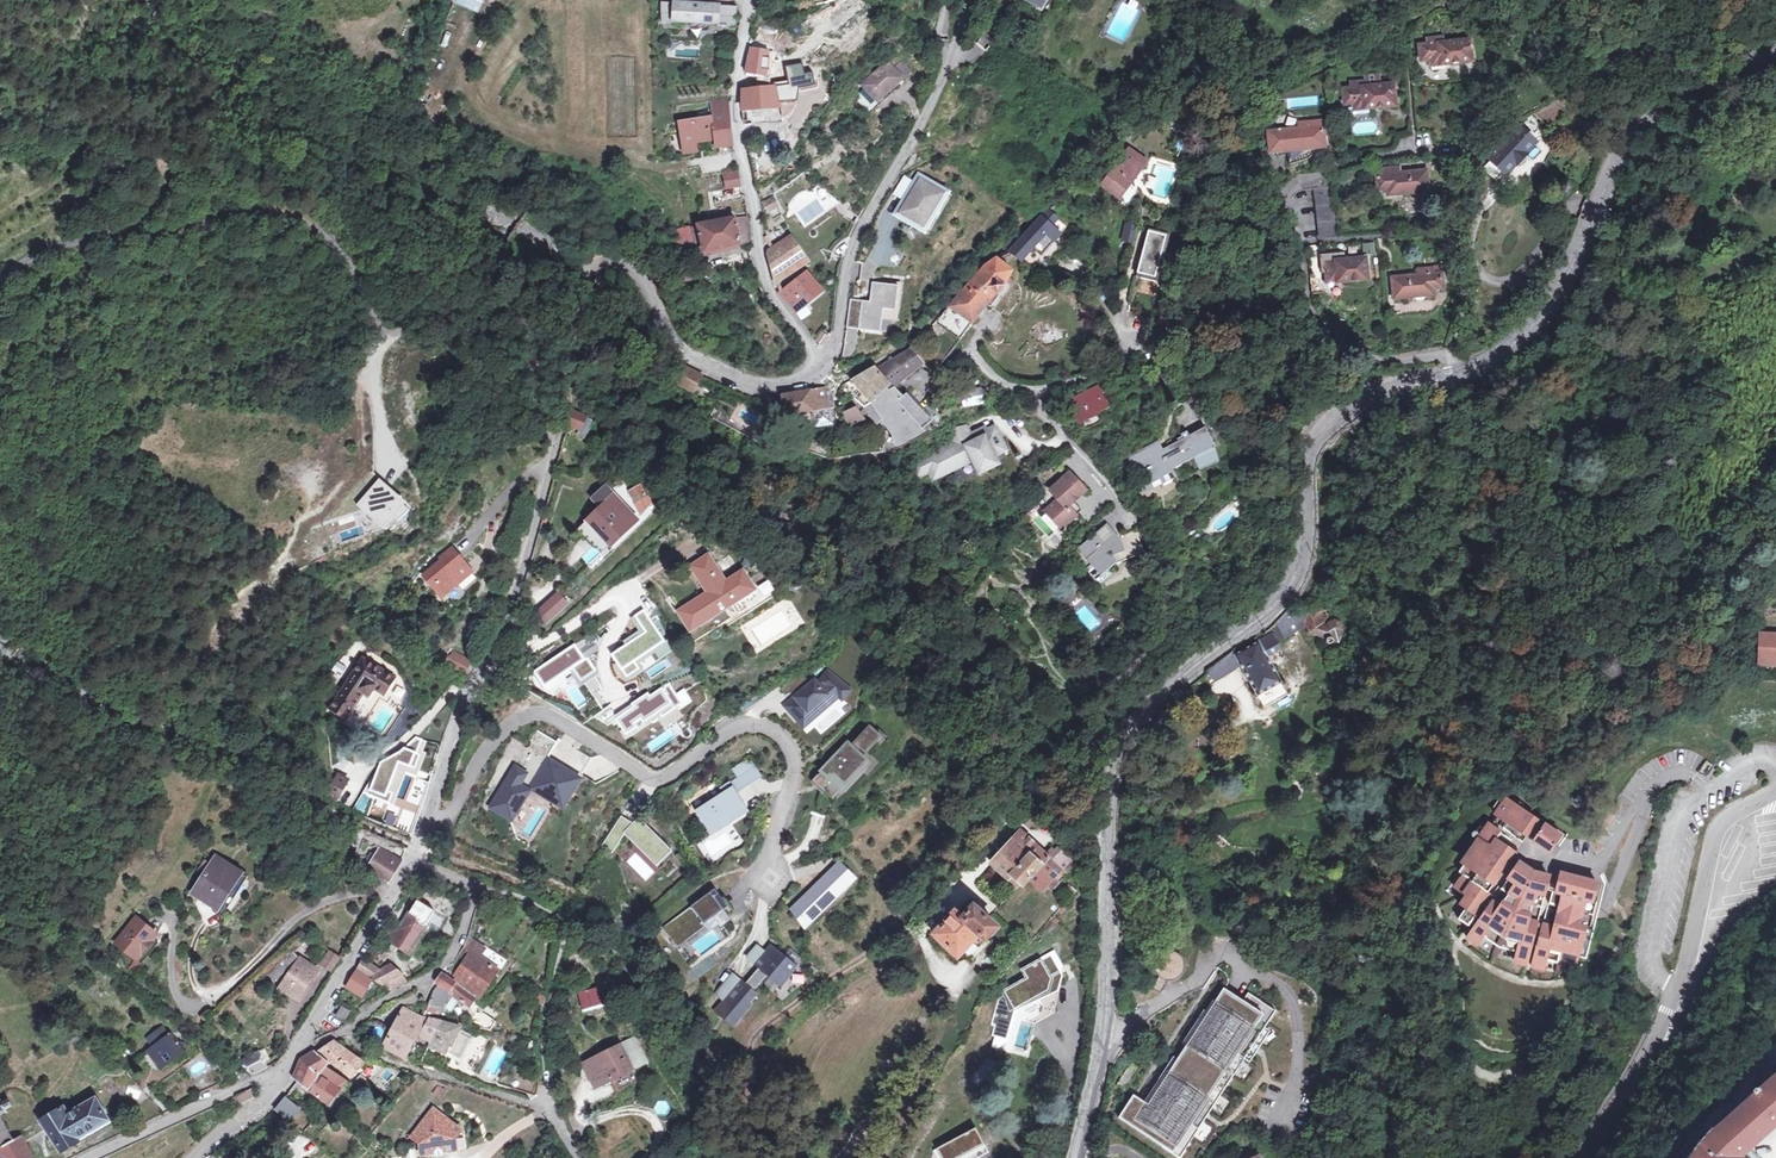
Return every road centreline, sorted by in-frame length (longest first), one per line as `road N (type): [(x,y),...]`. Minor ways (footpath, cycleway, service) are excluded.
road 1 (secondary): [(1108,832),(1118,768),(1141,718),(1284,594),(1302,547),(1306,471),(1325,432),(1368,398),(1457,375),(1520,337),(1556,293),(1644,122),(1702,80),(1775,51)]
road 2 (tertiary): [(817,367),(780,389),(731,379),(675,347),(631,269),(598,258),(583,269),(527,552),(457,719),(427,817)]
road 3 (residential): [(770,879),(797,770),(784,736),(759,723),(743,724),(672,775),(653,778),(562,721),(530,716),(503,731),(446,820),(427,817)]
road 4 (unclassified): [(1575,1157),(1642,1058),(1684,972),(1716,829),(1775,789)]
road 5 (tertiary): [(972,0),(926,115),(855,239),(838,335),(817,367)]
road 6 (residential): [(753,0),(735,127),(765,282),(817,367)]
road 7 (secondary): [(1077,1157),(1107,998),(1108,832)]
road 8 (residential): [(410,860),(459,877),(467,889),(468,914),(452,949),(426,979),(340,1036),(291,1054)]
road 9 (residential): [(1108,832),(1042,797),(1019,800),(963,881),(916,923)]
road 10 (tertiary): [(410,860),(291,1054)]
road 11 (residential): [(85,1157),(277,1072)]
road 12 (tertiary): [(277,1072),(266,1100),(193,1157)]

